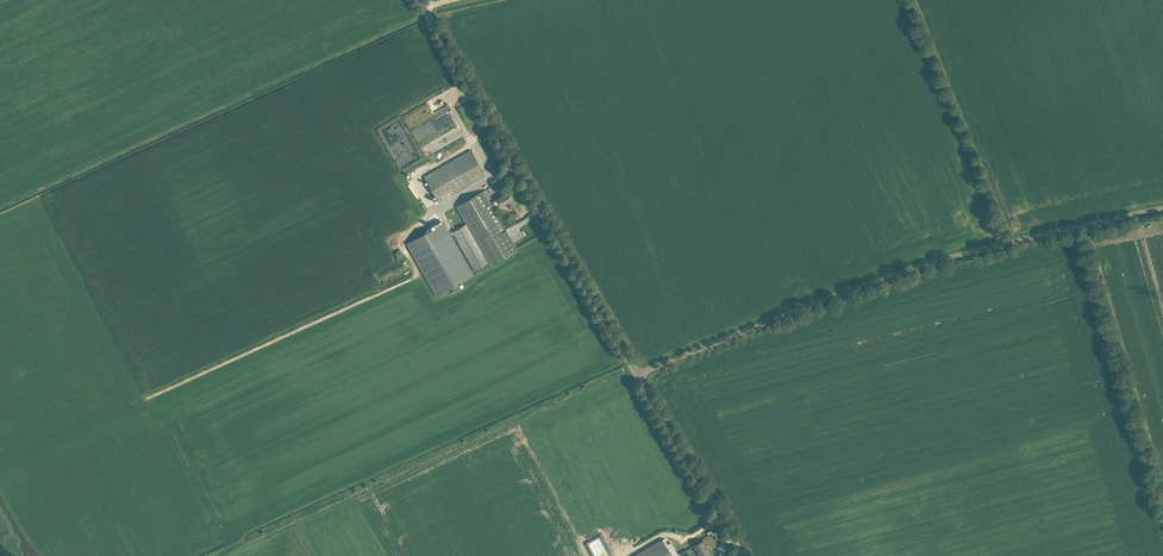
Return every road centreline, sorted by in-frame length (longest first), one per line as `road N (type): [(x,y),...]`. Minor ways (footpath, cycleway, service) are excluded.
road 1 (unclassified): [(638,375),(908,268),(1162,209)]
road 2 (unclassified): [(638,375),(420,0)]
road 3 (unclassified): [(743,555),(638,375)]

